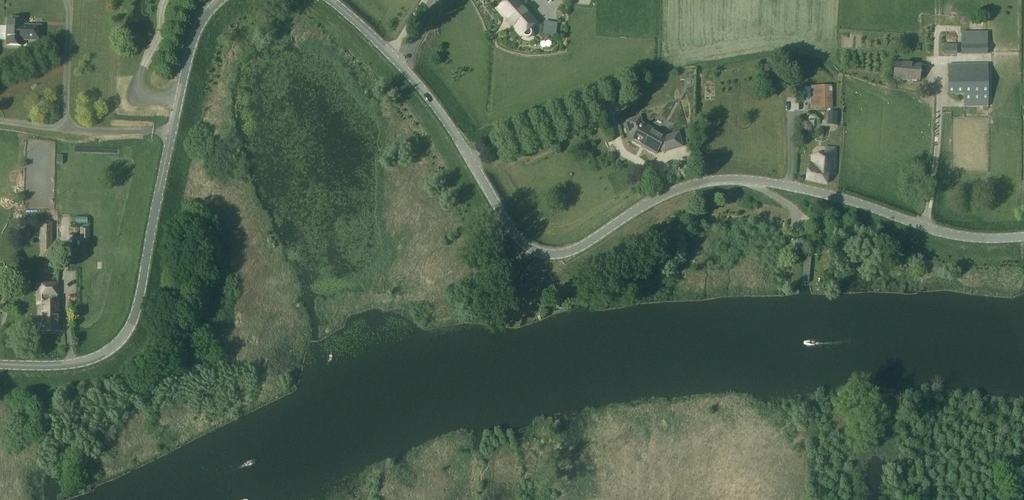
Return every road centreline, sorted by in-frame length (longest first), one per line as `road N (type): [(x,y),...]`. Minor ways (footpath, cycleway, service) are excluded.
road 1 (tertiary): [(327,0),(389,52),(436,105),(518,240),(546,255),(574,249),(685,188),(738,178),(816,192),(960,236),(1023,237)]
road 2 (tertiary): [(0,363),(70,364),(116,345),(128,327),(187,59),(219,0)]

